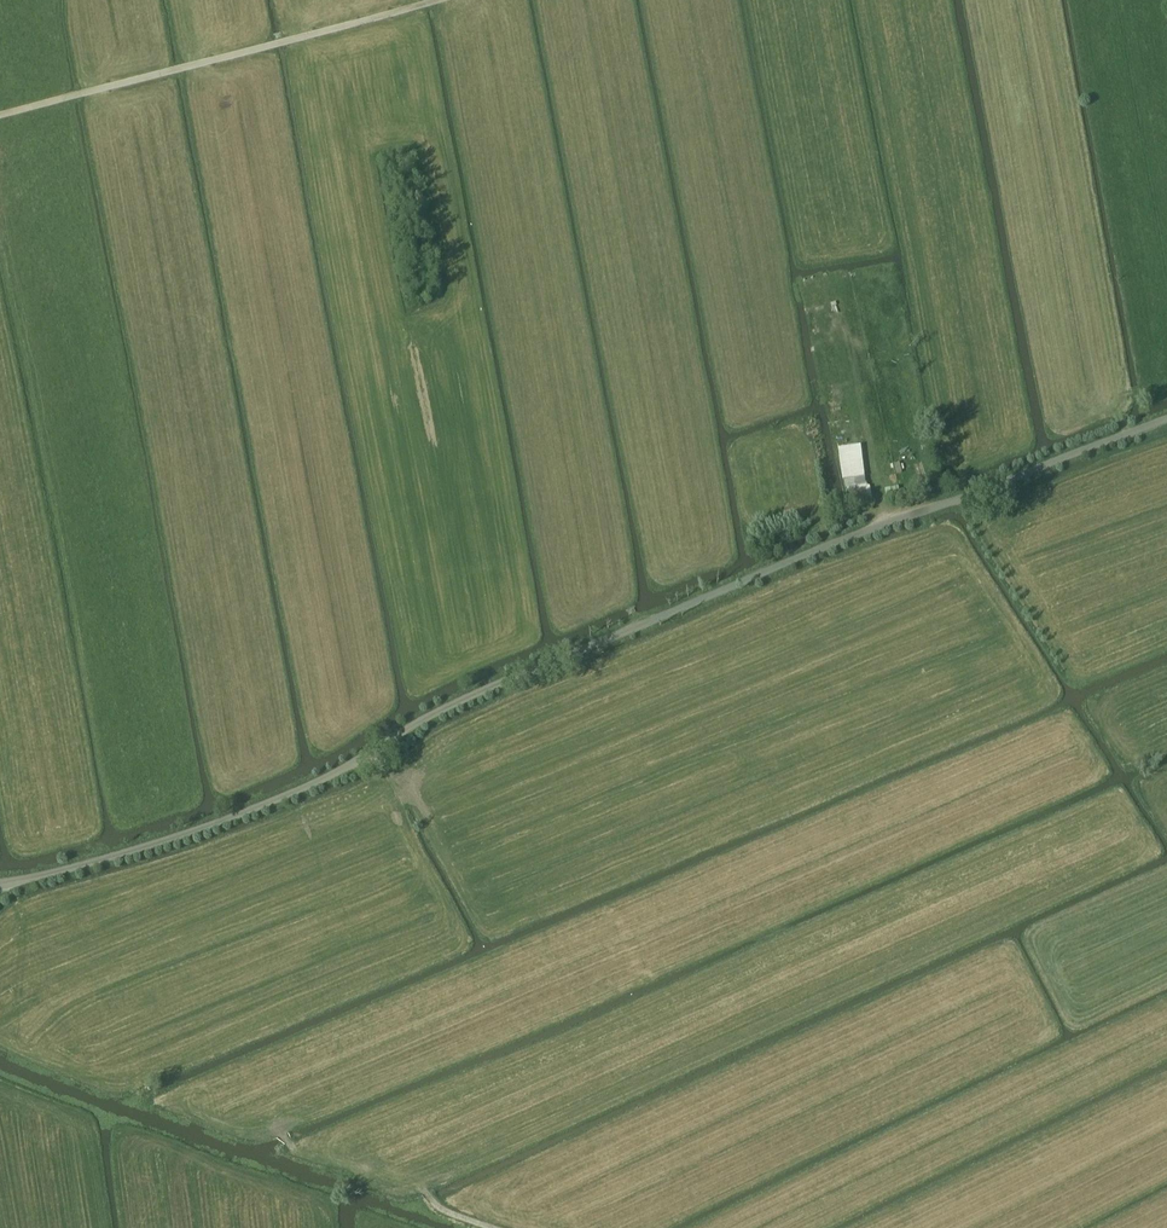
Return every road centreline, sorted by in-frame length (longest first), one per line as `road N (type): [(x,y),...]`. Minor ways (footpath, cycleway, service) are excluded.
road 1 (unclassified): [(1166,420),(812,553),(477,693),(296,792),(106,858),(0,884)]
road 2 (track): [(438,0),(0,117)]

